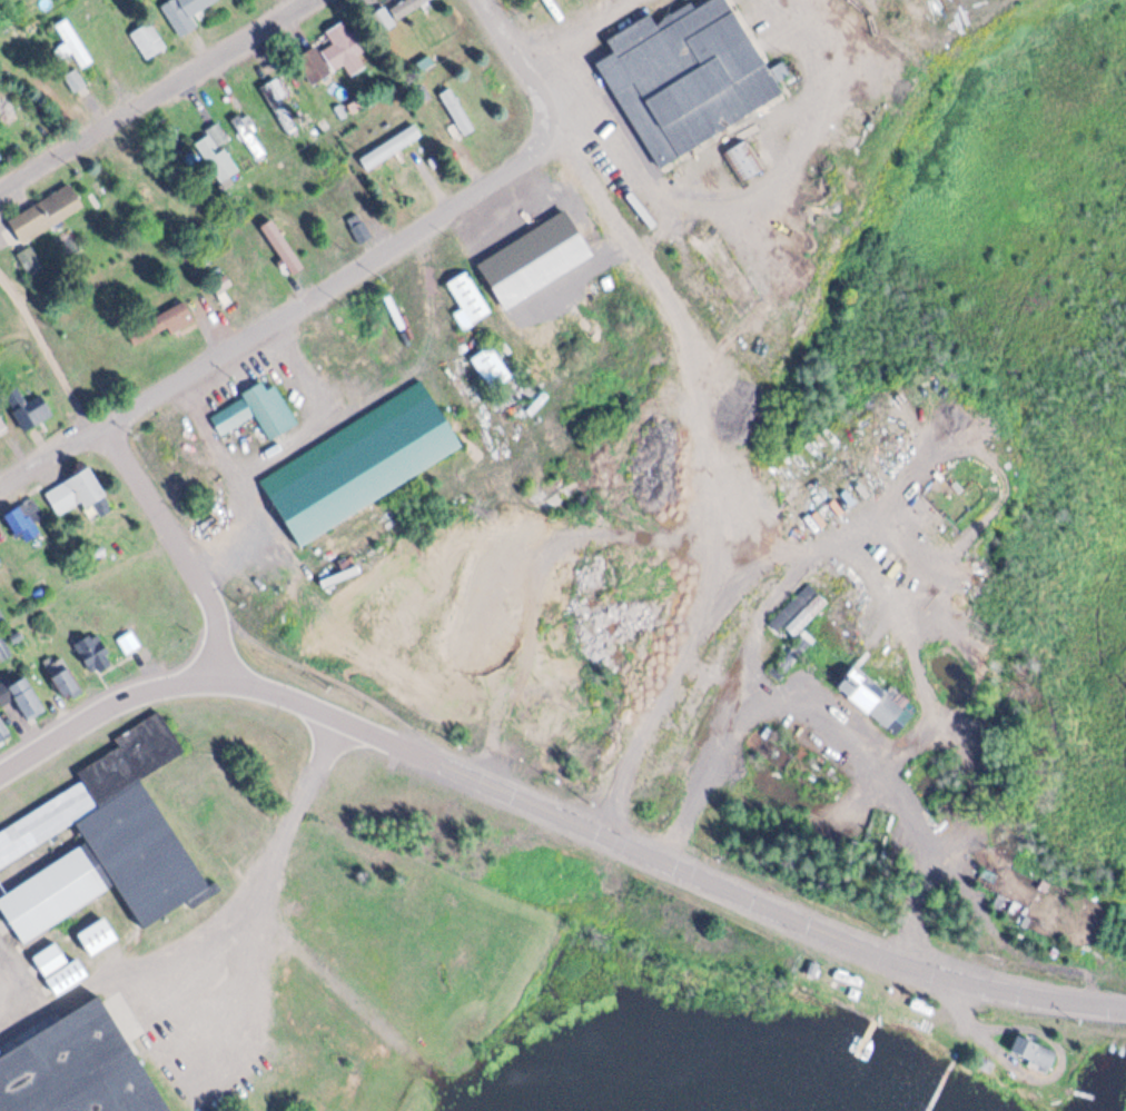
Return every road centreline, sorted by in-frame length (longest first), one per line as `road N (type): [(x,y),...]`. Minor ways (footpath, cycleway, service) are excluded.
road 1 (residential): [(1113,1009),(1018,995),(910,963),(357,721),(231,677)]
road 2 (residential): [(101,428),(534,153)]
road 3 (residential): [(46,168),(314,0)]
road 4 (residential): [(231,677),(209,594),(101,428)]
road 5 (residential): [(0,774),(146,688),(231,677)]
road 6 (residential): [(483,0),(545,116),(534,153)]

